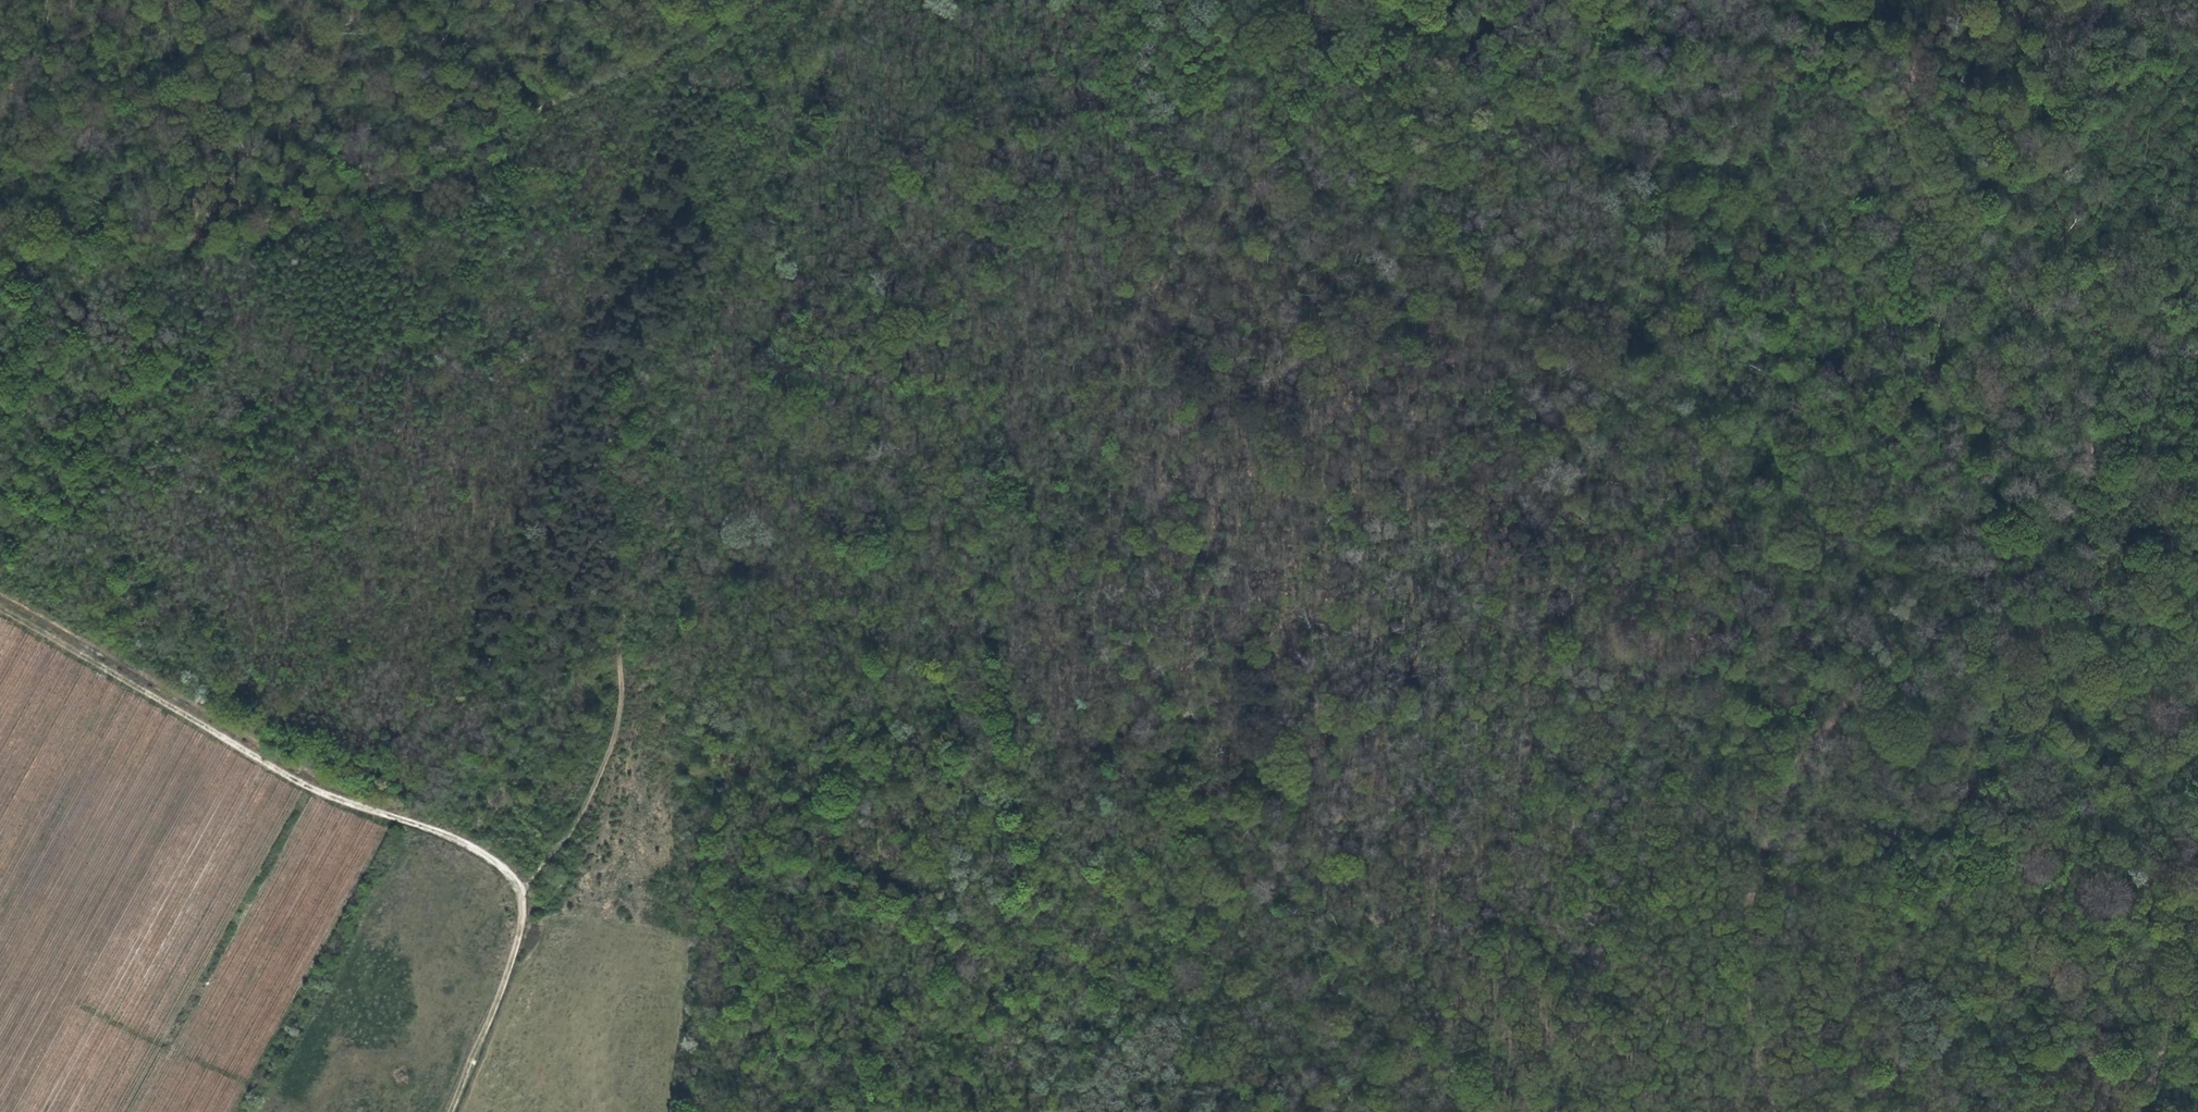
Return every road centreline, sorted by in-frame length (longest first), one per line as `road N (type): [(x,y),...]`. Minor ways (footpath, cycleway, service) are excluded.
road 1 (track): [(450,1111),(517,945),(517,877),(481,850),(323,787),(182,716)]
road 2 (track): [(519,891),(580,813),(615,732),(622,579),(628,559),(658,543),(675,508)]

